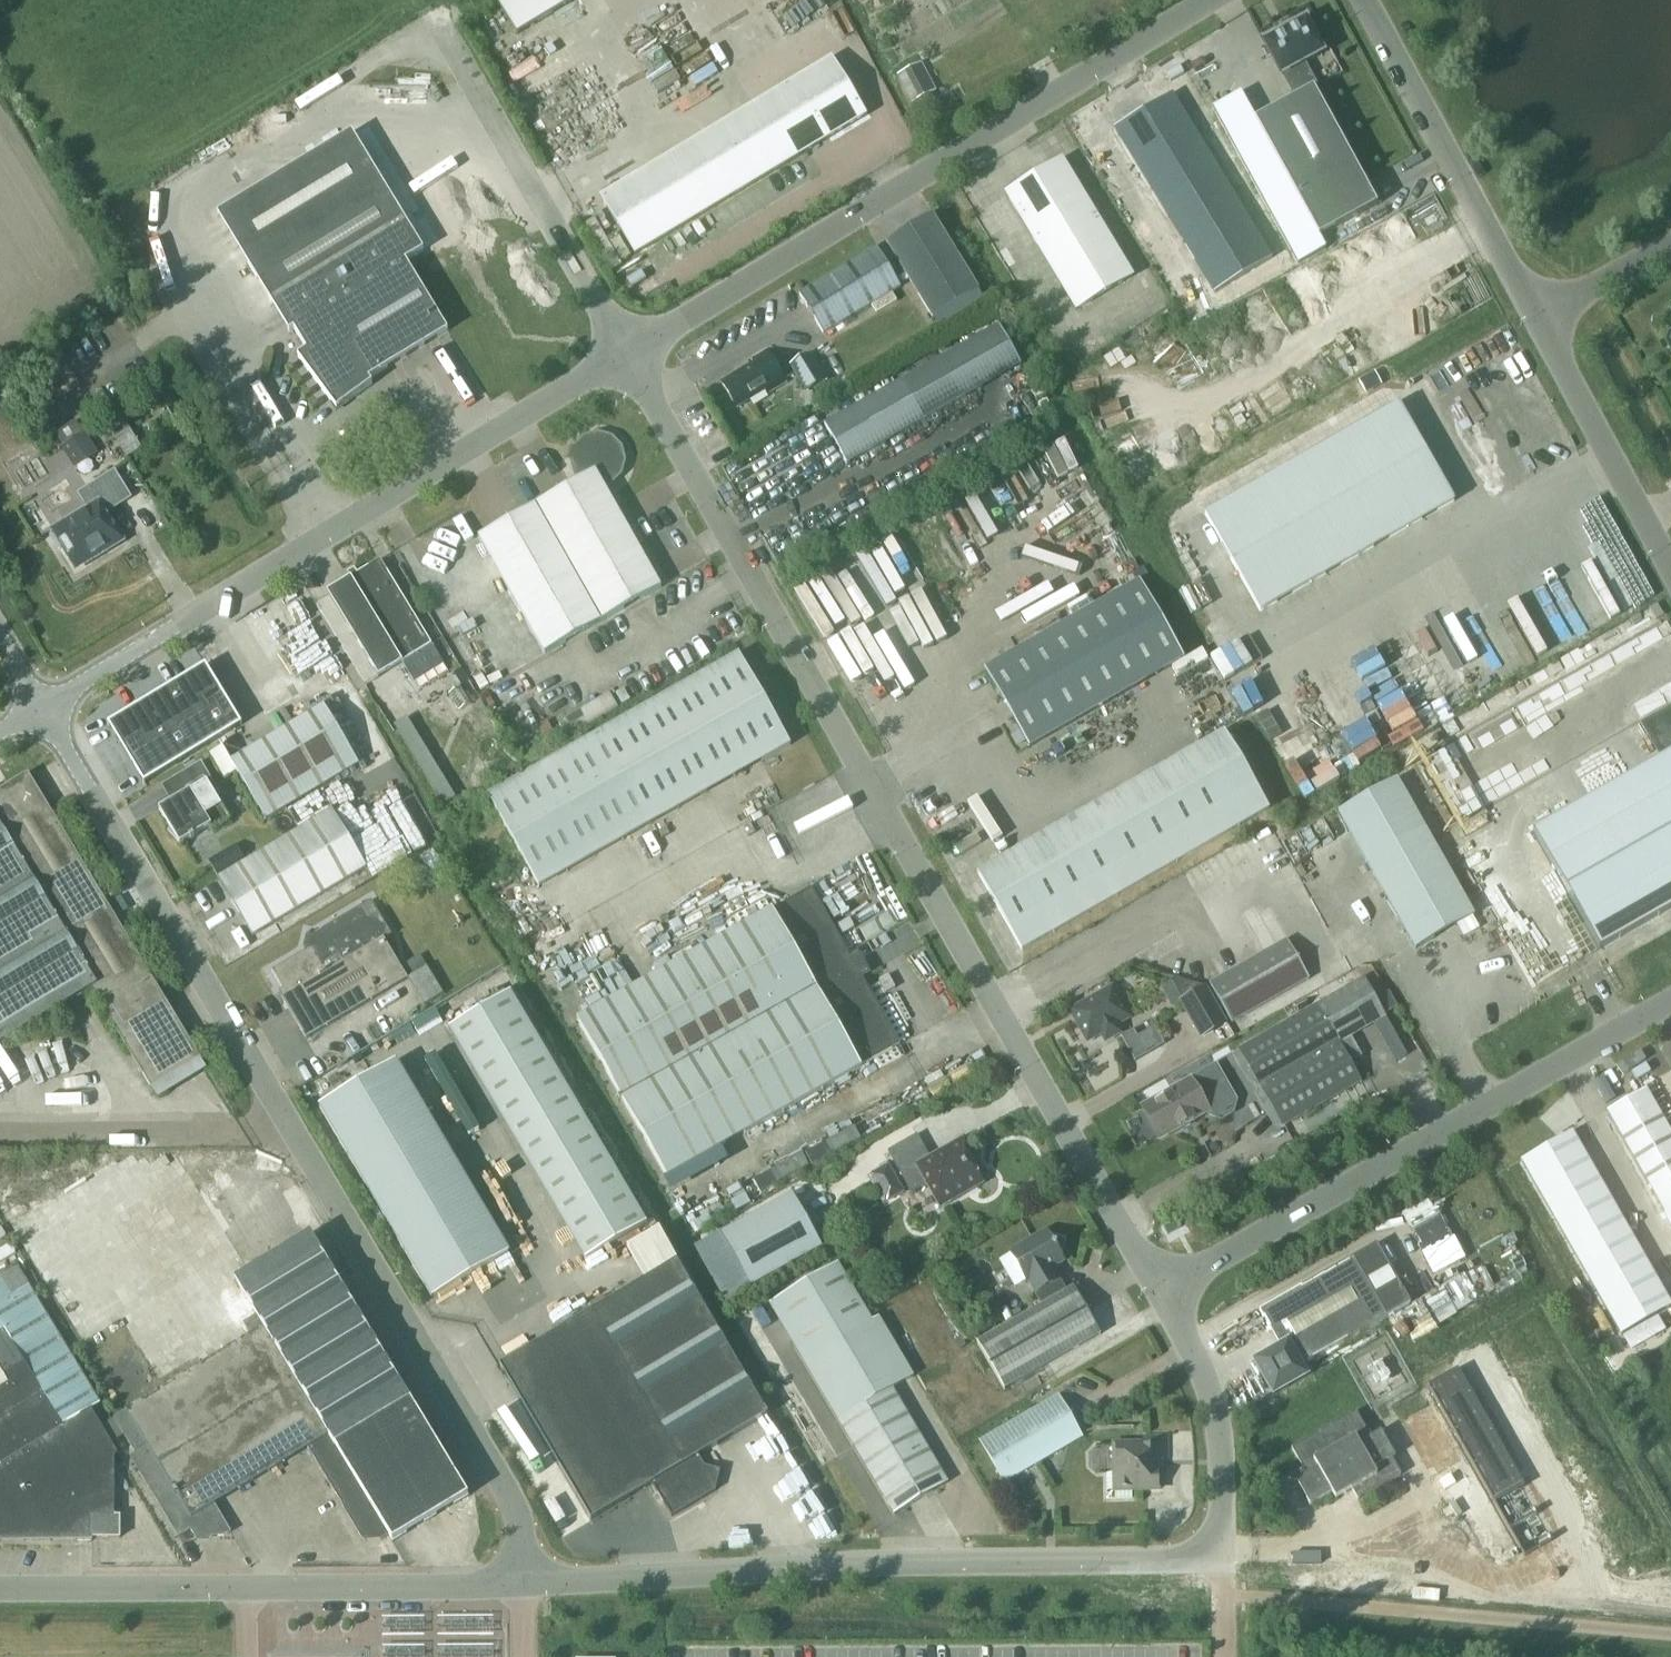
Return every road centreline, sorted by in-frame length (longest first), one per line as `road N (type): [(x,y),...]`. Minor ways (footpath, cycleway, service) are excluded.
road 1 (unclassified): [(1158,1291),(627,353)]
road 2 (unclassified): [(526,1583),(512,1497),(42,707)]
road 3 (unclassified): [(1213,1551),(526,1583)]
road 4 (tertiary): [(42,707),(627,353)]
road 5 (tertiary): [(627,353),(1206,0)]
road 6 (unclassified): [(1670,1001),(1158,1291)]
road 7 (unclassified): [(526,1583),(0,1587)]
road 8 (unclassified): [(627,353),(440,25)]
road 9 (tertiary): [(1367,0),(1536,318)]
road 10 (tertiary): [(1536,318),(1670,567)]
road 11 (unclassified): [(1213,1551),(1223,1534),(1219,1424),(1194,1352),(1158,1291)]
road 12 (unclassified): [(1536,318),(1670,245)]

